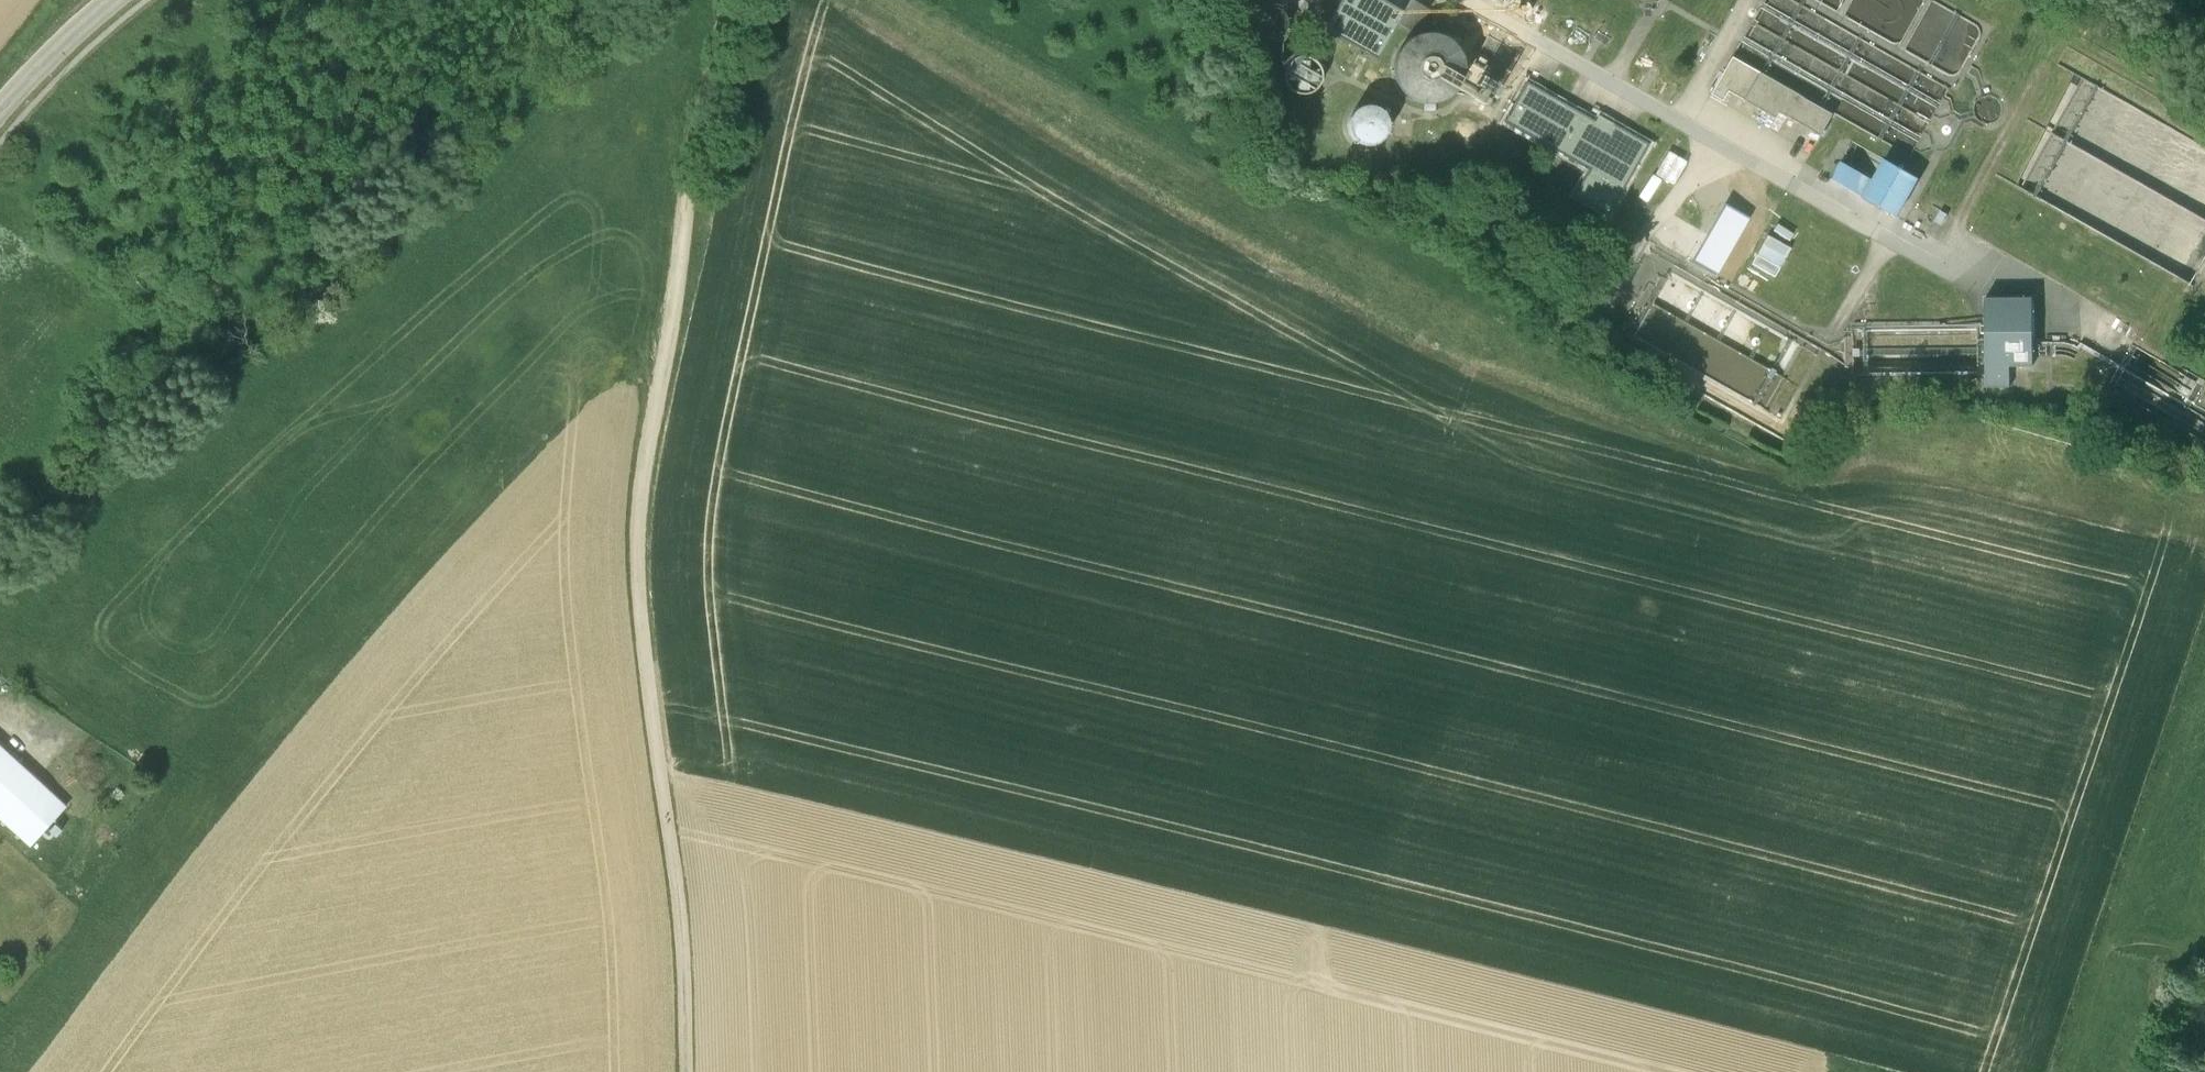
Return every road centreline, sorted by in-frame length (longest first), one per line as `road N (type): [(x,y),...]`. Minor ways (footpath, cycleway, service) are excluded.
road 1 (track): [(684,1071),(679,929),(639,568),(728,0)]
road 2 (tertiary): [(108,0),(0,109)]

